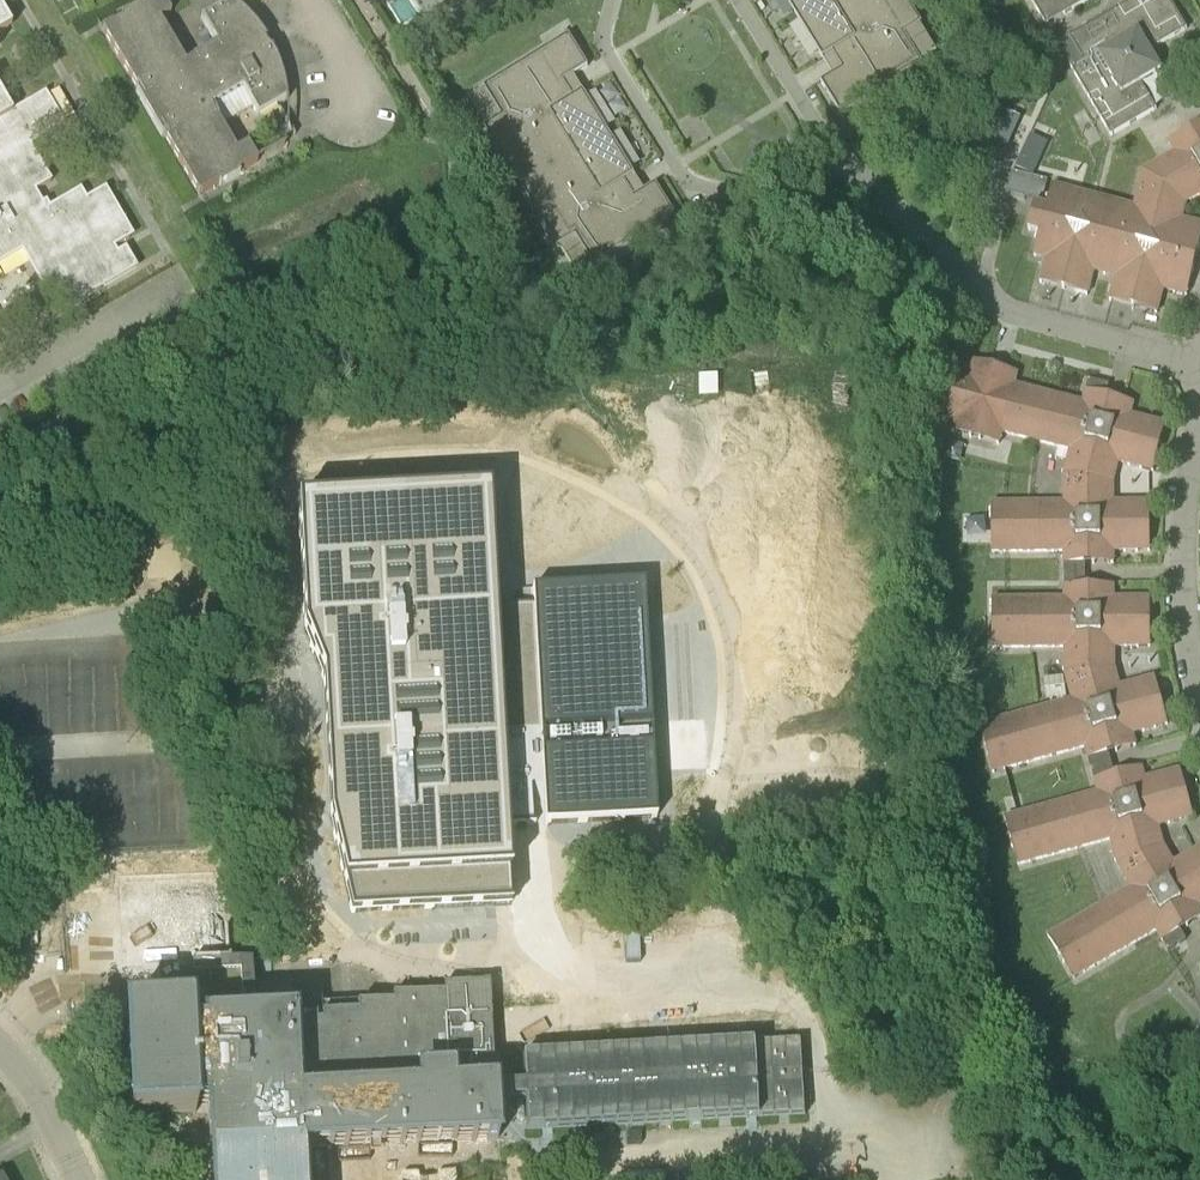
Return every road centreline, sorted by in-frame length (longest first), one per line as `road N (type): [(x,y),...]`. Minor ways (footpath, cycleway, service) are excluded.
road 1 (residential): [(79,1179),(34,1085),(0,1045)]

